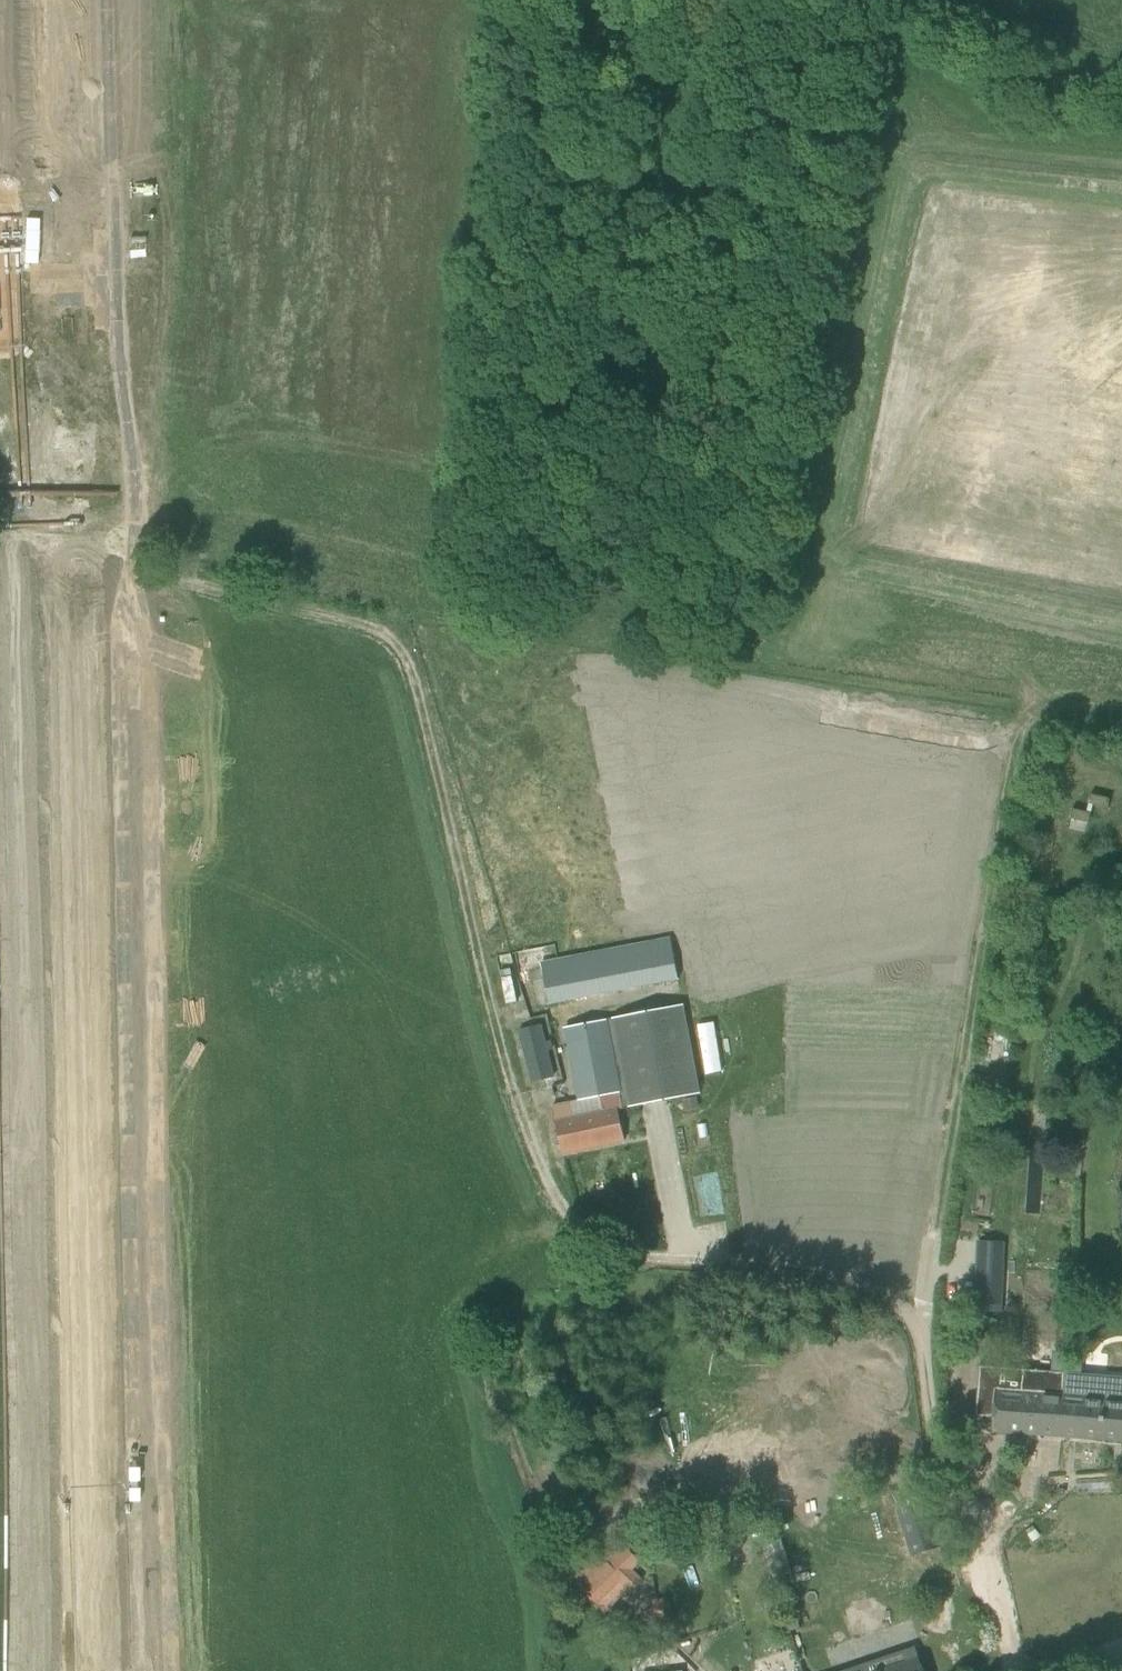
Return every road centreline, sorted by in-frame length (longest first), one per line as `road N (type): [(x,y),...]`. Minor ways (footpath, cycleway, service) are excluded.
road 1 (track): [(1016,1670),(929,1404),(921,1335),(888,1301),(790,1278),(618,1263),(562,1214),(501,1001),(421,645),(391,626),(336,612),(0,543)]
road 2 (track): [(113,0),(121,367),(134,462),(127,678),(143,1520),(167,1670)]
road 3 (track): [(921,1335),(1019,720)]

